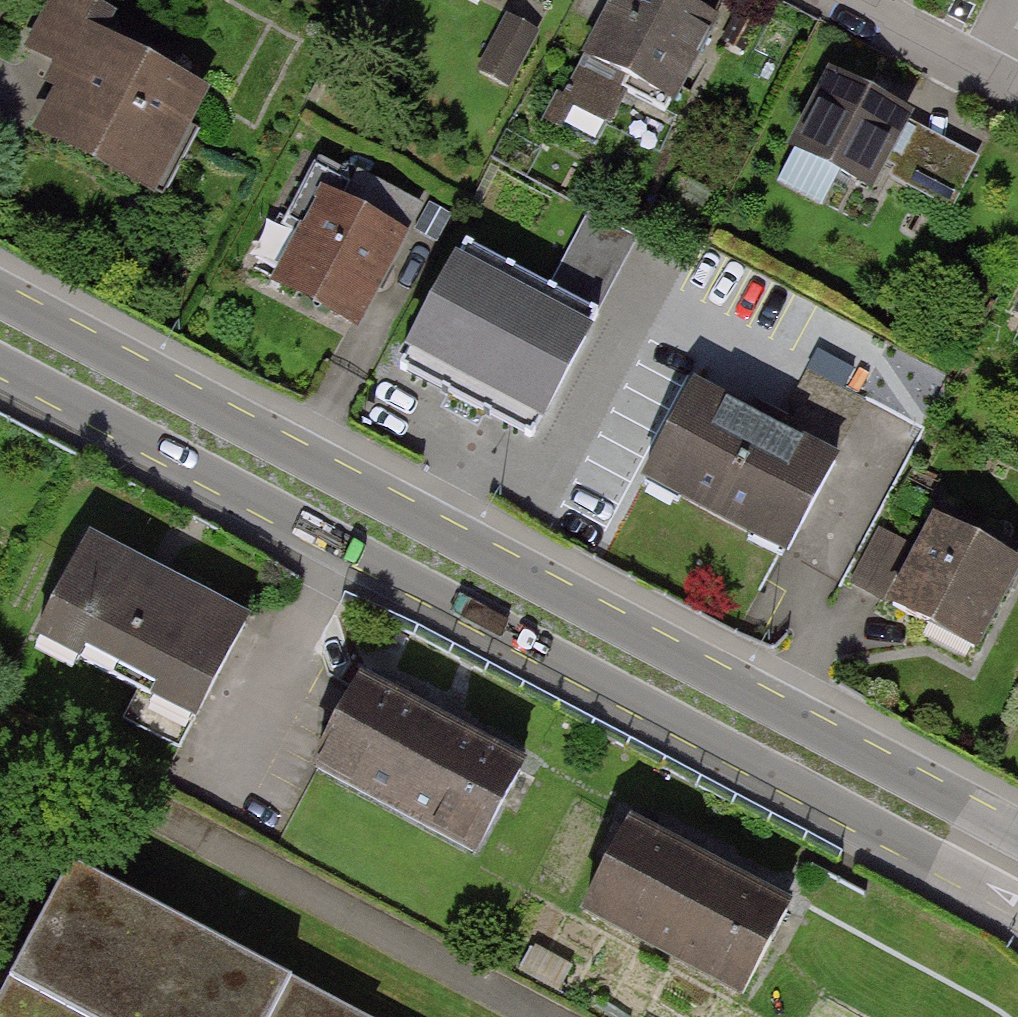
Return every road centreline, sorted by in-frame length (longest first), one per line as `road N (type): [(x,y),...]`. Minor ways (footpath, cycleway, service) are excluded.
road 1 (primary): [(0,364),(1017,914)]
road 2 (primary): [(1017,841),(0,296)]
road 3 (residential): [(843,0),(1017,91)]

